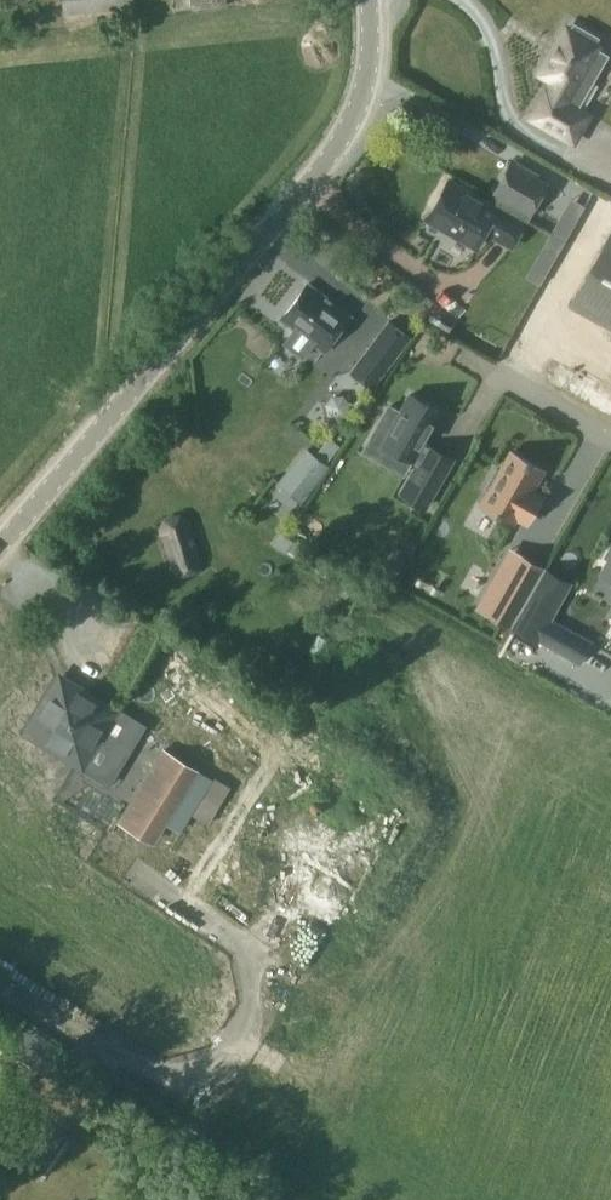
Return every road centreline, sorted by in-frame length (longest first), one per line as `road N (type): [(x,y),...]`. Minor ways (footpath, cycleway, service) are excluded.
road 1 (unclassified): [(0,538),(357,114),(371,0)]

